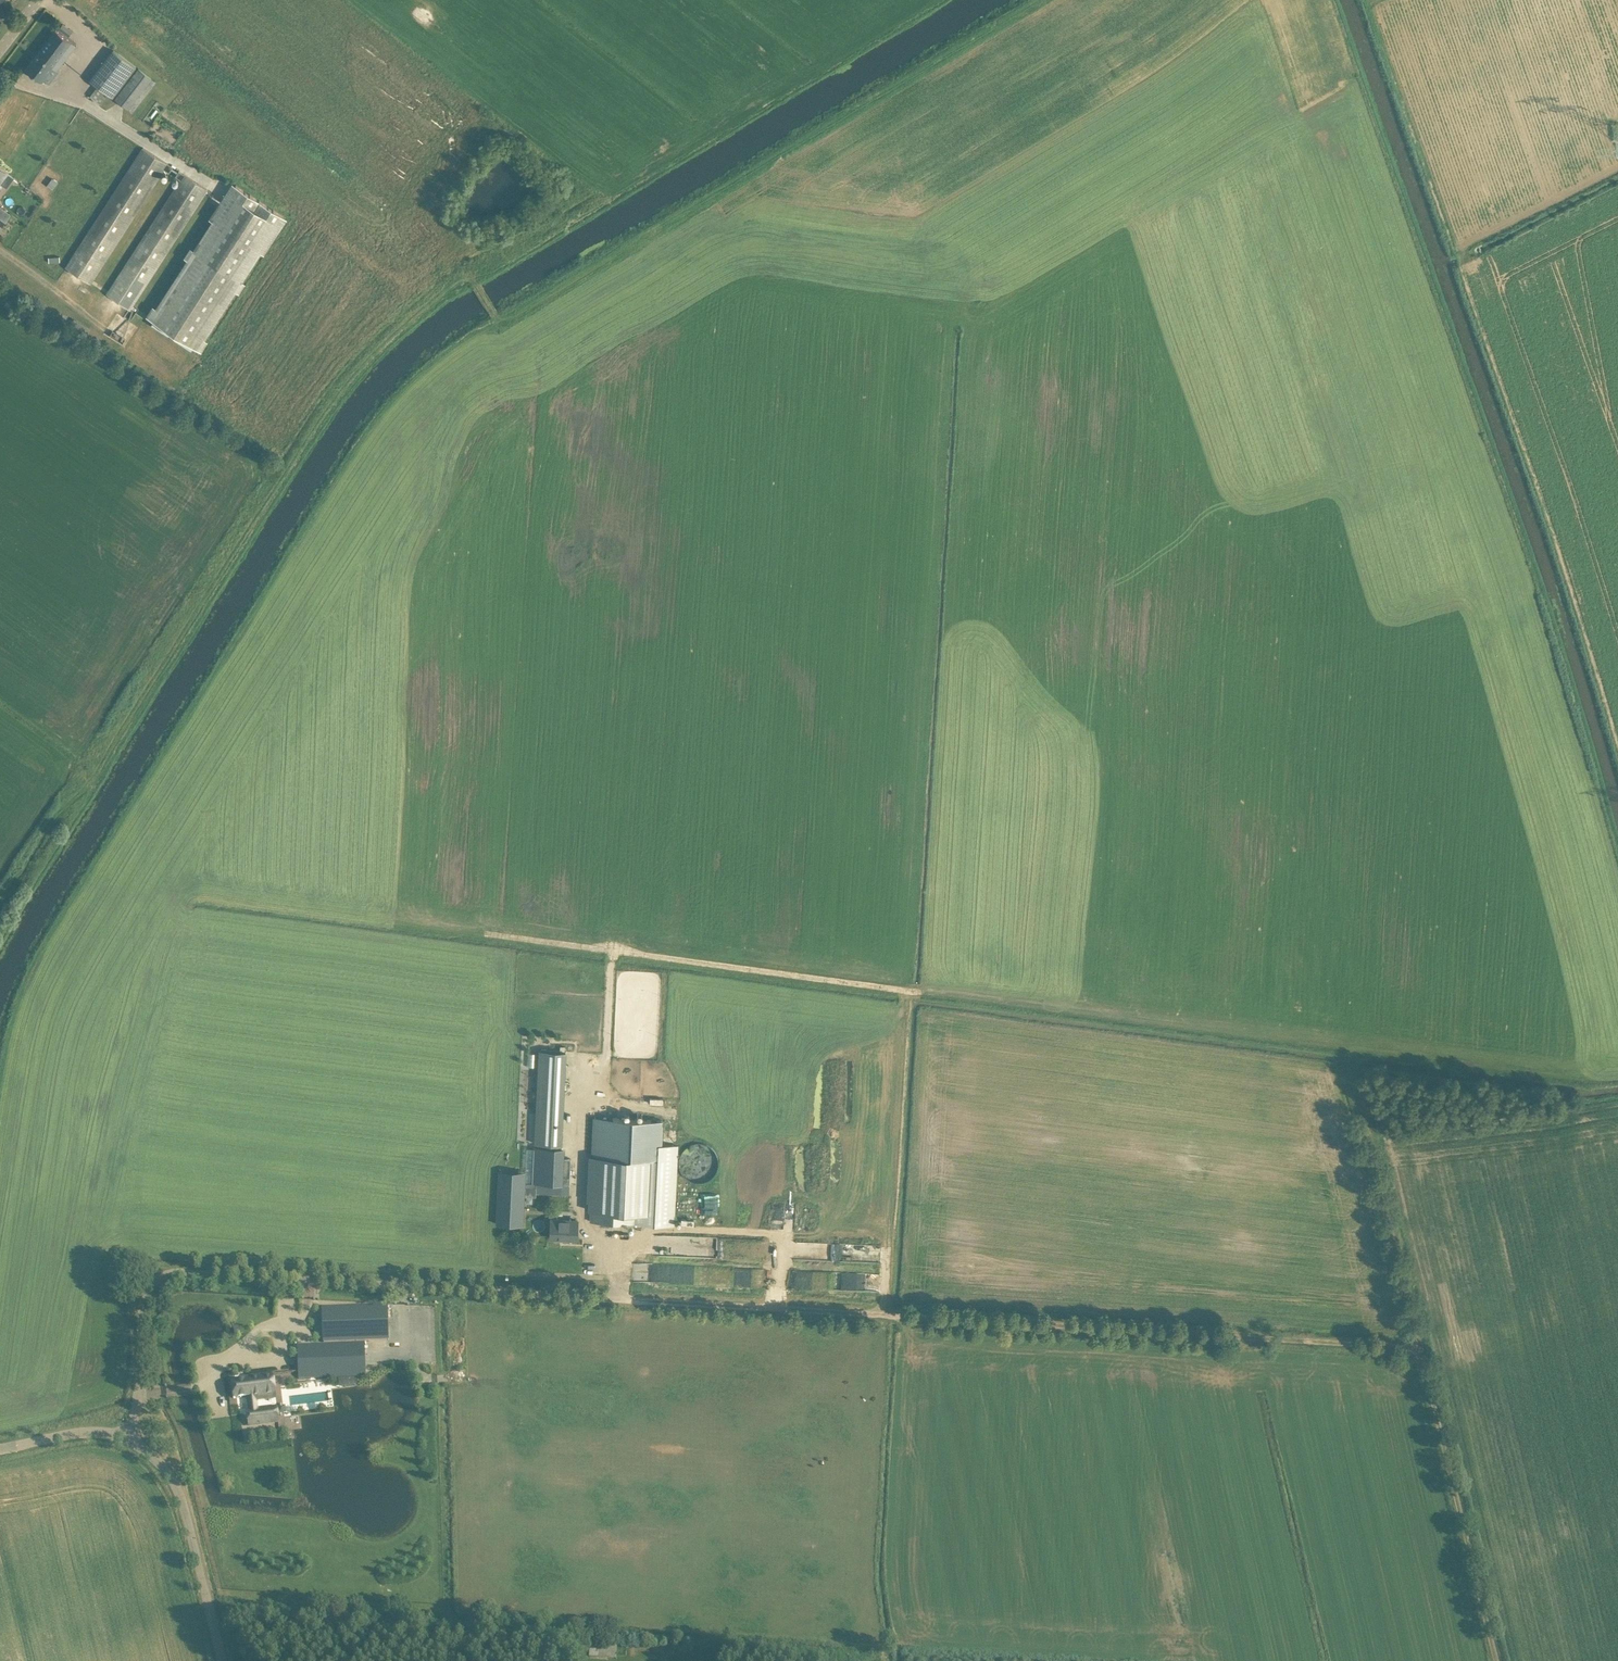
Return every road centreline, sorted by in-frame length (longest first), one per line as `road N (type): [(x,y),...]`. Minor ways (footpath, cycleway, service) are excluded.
road 1 (track): [(171,1275),(1418,1348)]
road 2 (track): [(0,908),(51,820),(99,782),(352,376),(467,278),(495,315)]
road 3 (track): [(1418,1348),(1496,1660)]
road 4 (track): [(1343,1048),(1418,1348)]
road 5 (unclassified): [(223,1660),(171,1480),(127,1436)]
road 6 (unclassified): [(127,1436),(150,1307),(156,1284),(171,1275)]
road 7 (unclassified): [(127,1436),(72,1434),(0,1450)]

